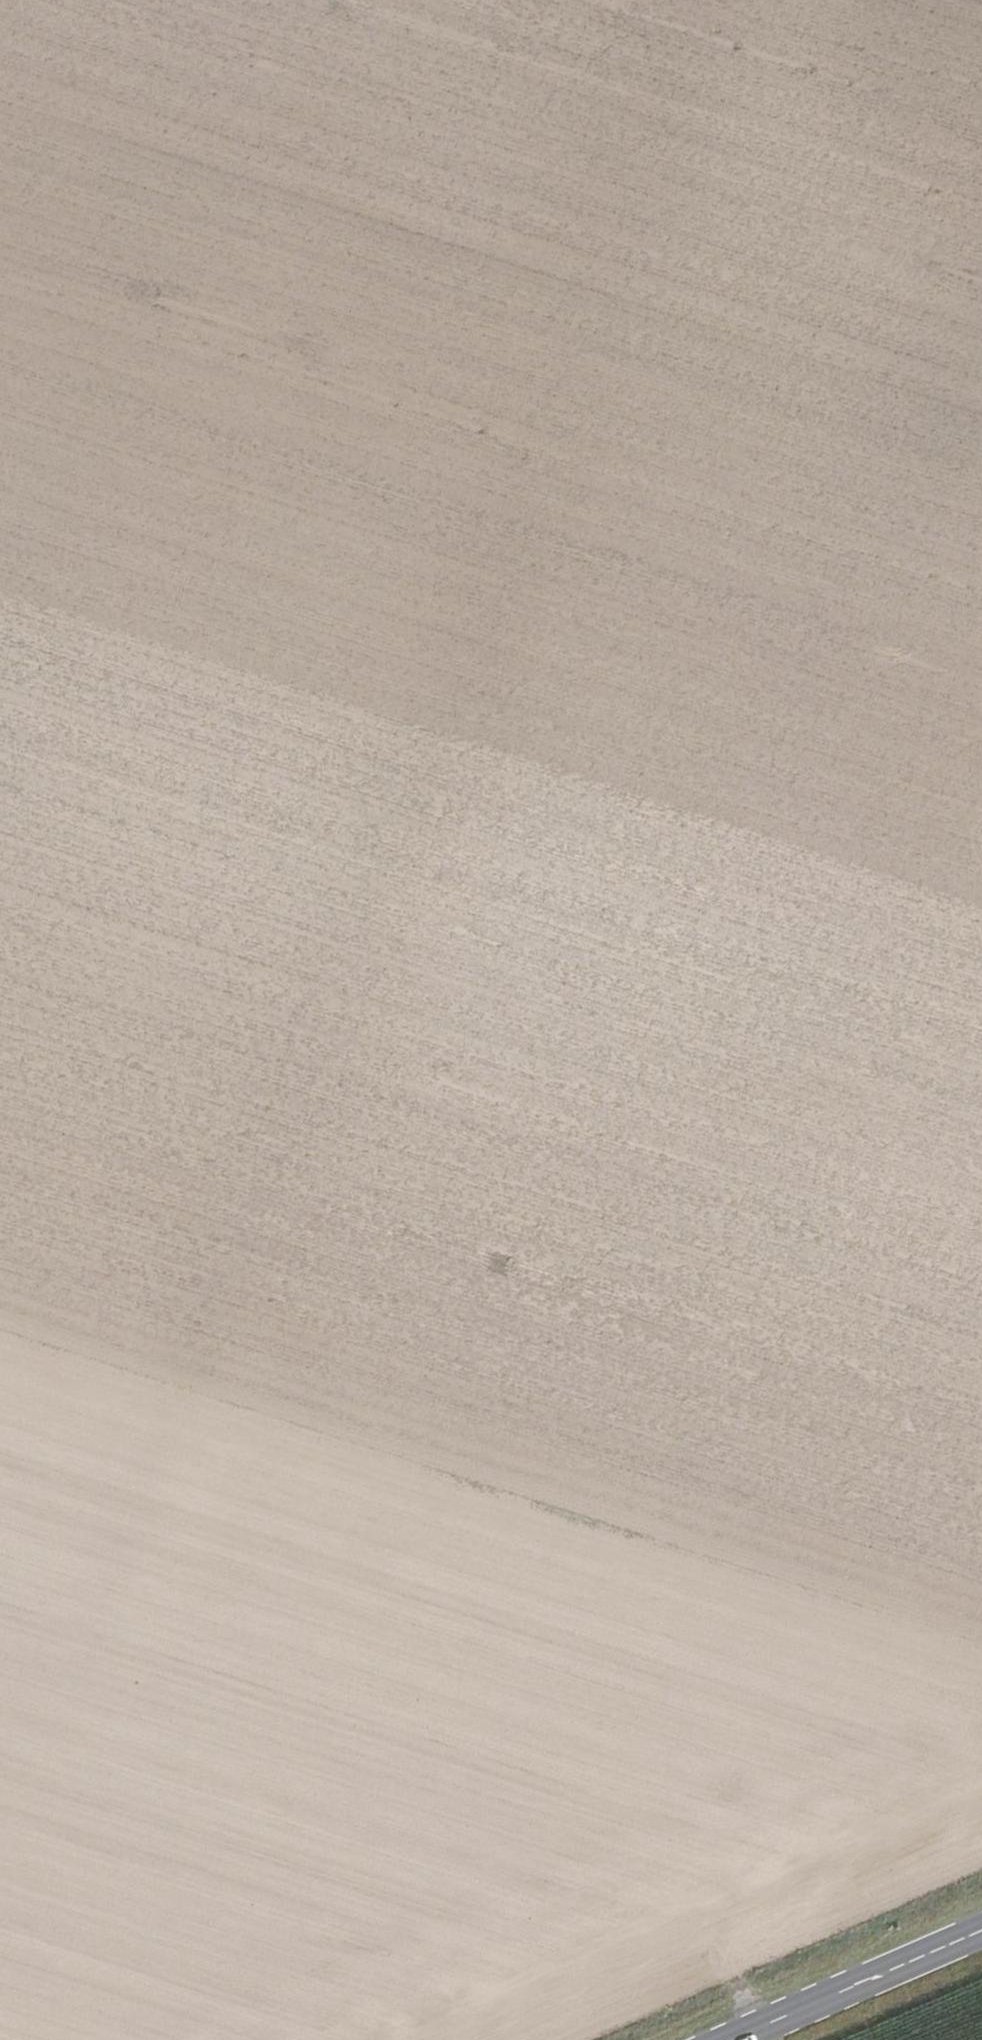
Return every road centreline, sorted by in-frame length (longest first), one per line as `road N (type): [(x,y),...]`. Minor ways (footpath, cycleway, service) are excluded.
road 1 (primary): [(732,2039),(981,1931)]

